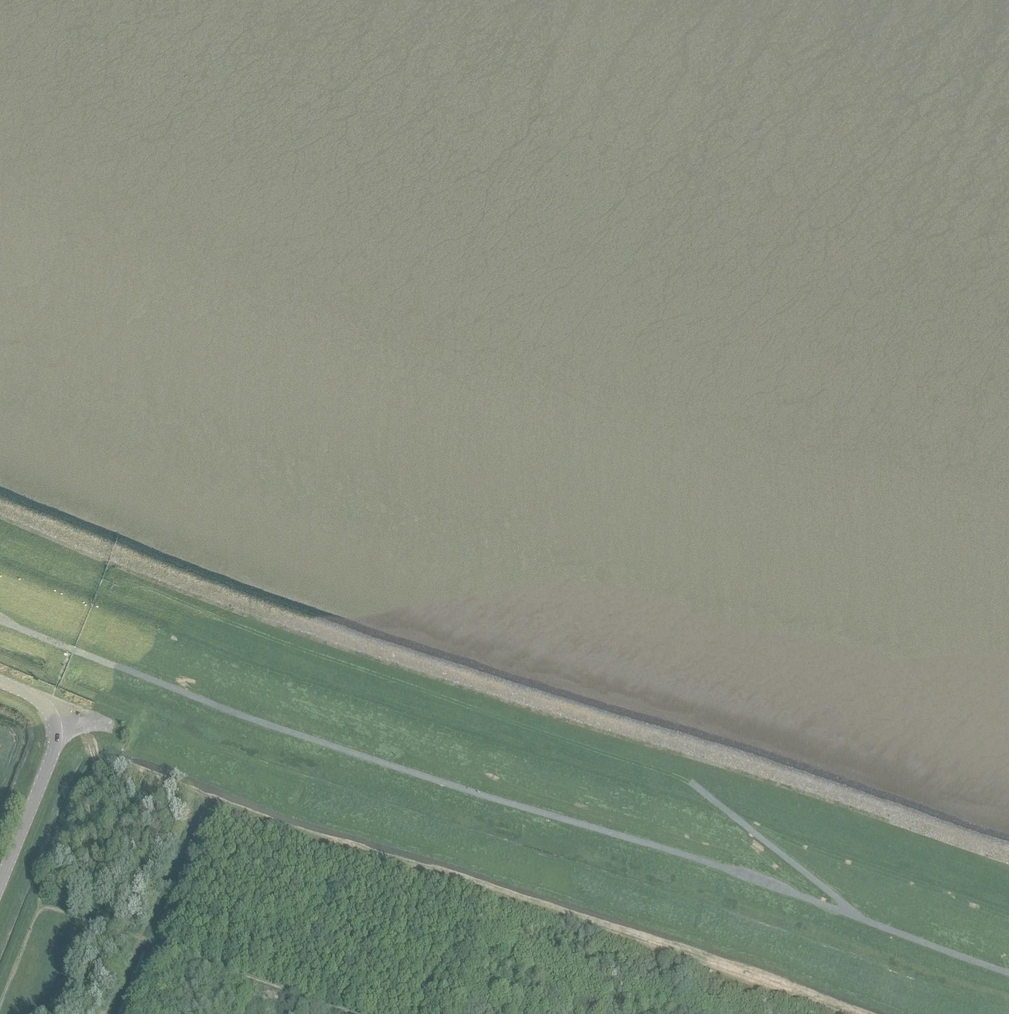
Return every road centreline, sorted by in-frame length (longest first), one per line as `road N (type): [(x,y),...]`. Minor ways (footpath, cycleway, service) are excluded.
road 1 (tertiary): [(0,880),(57,731),(48,703),(0,680)]

